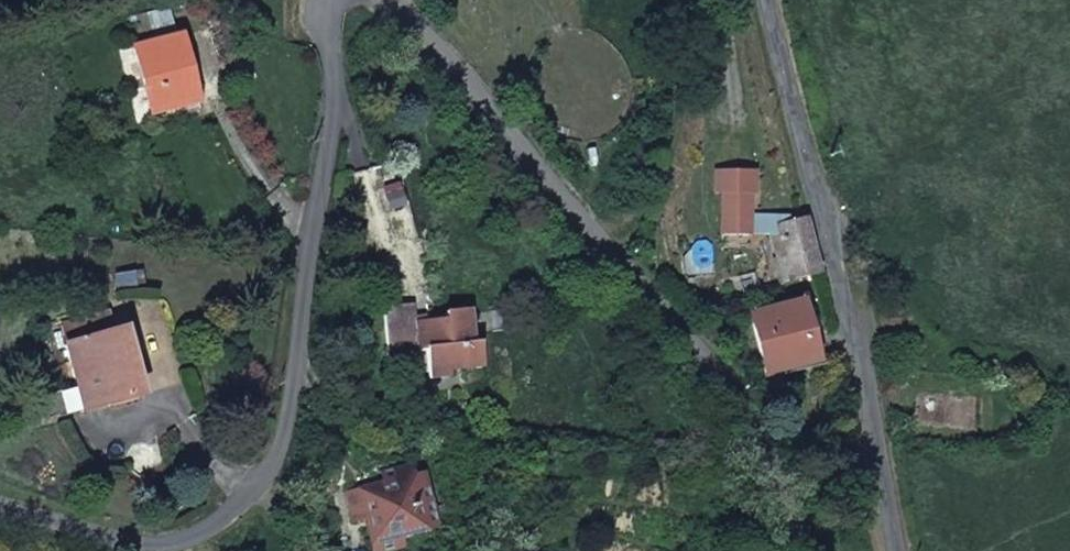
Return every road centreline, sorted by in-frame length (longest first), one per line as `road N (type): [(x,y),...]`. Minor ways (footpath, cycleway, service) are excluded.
road 1 (residential): [(334,0),(327,39),(336,77),(332,124),(291,391),(265,476),(201,534),(153,546),(0,499)]
road 2 (unclassified): [(385,0),(700,353),(743,417),(801,550)]
road 3 (unclassified): [(768,0),(856,342),(893,550)]
road 4 (track): [(616,259),(665,201),(720,0)]

